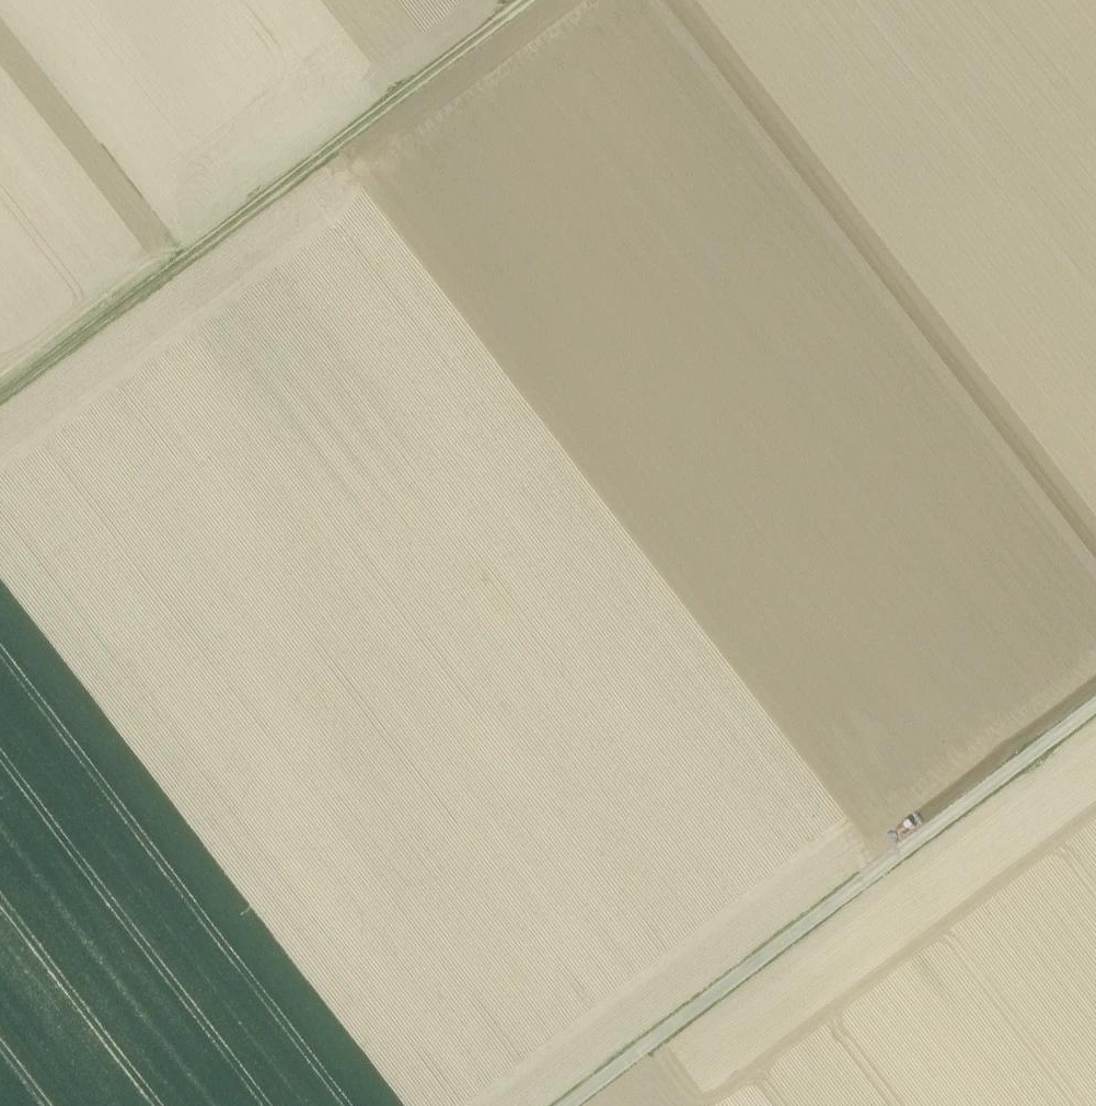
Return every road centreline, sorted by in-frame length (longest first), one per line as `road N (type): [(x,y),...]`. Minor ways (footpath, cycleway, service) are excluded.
road 1 (track): [(1095,706),(567,1105)]
road 2 (track): [(526,0),(0,398)]

